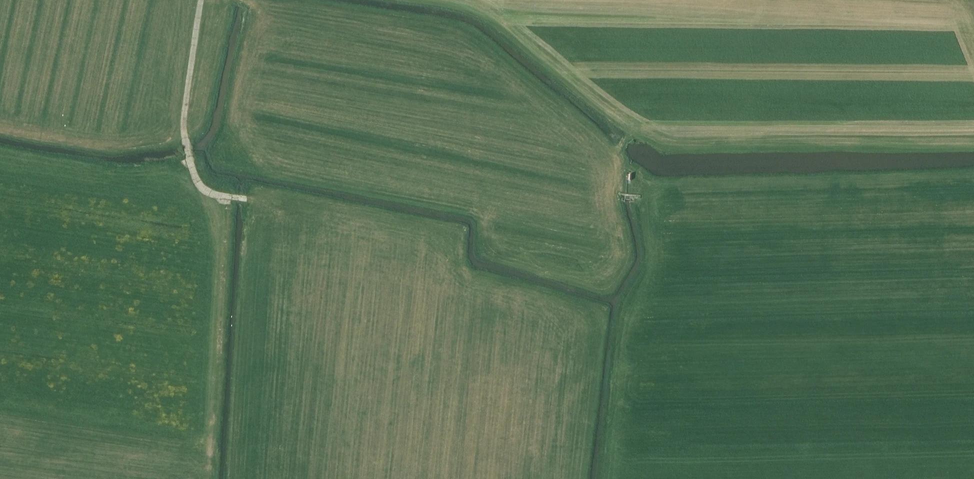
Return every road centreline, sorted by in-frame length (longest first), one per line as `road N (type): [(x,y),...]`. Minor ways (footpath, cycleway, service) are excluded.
road 1 (track): [(973,172),(645,181)]

